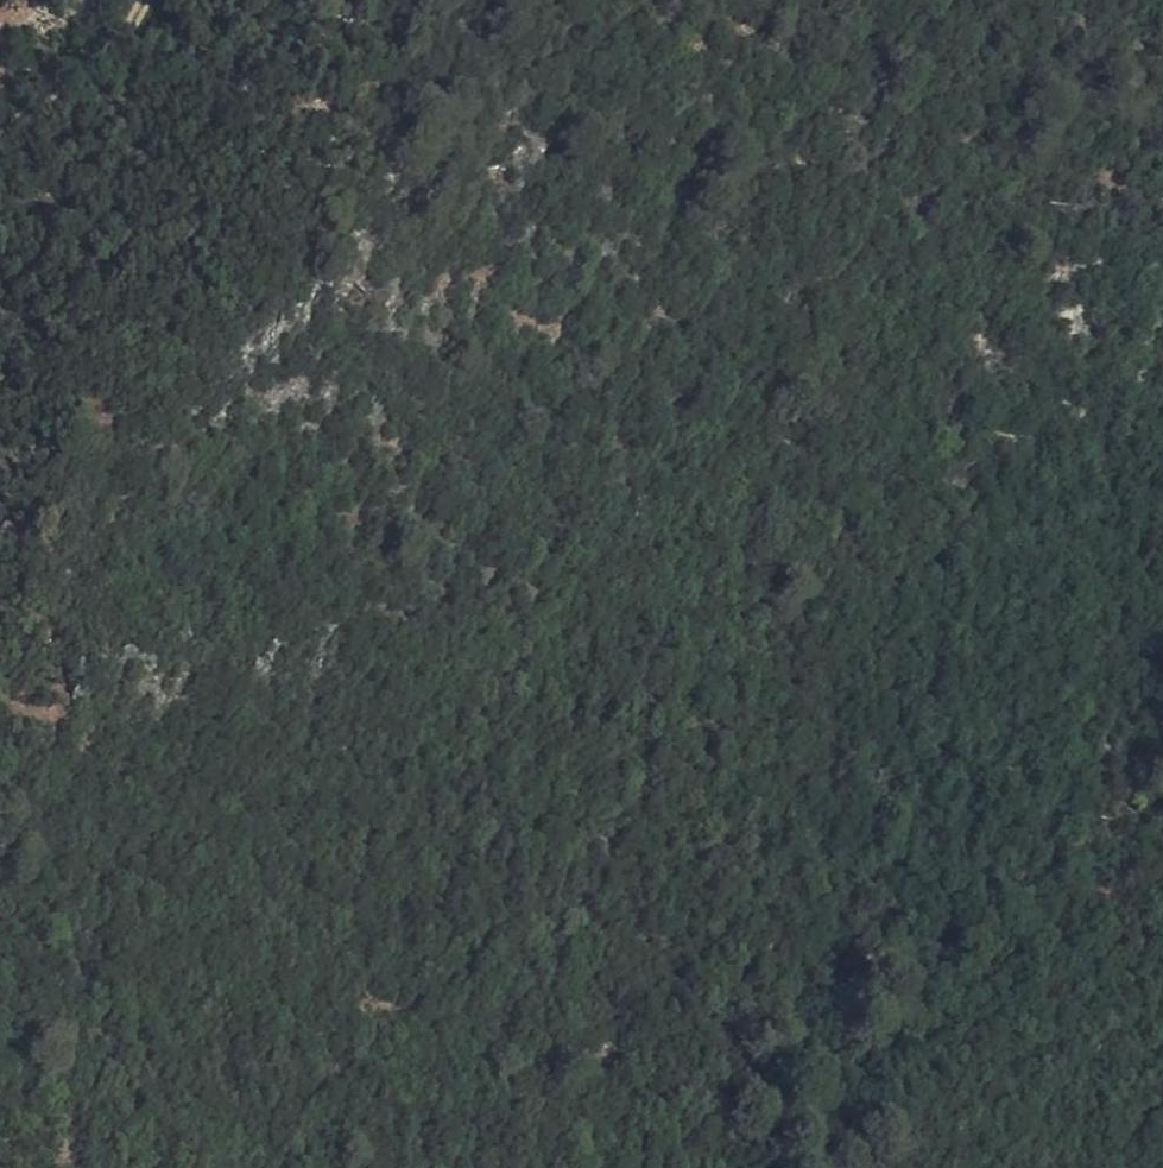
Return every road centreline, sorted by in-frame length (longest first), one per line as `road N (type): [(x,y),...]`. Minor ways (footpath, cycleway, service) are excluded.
road 1 (track): [(0,133),(132,25),(146,0)]

